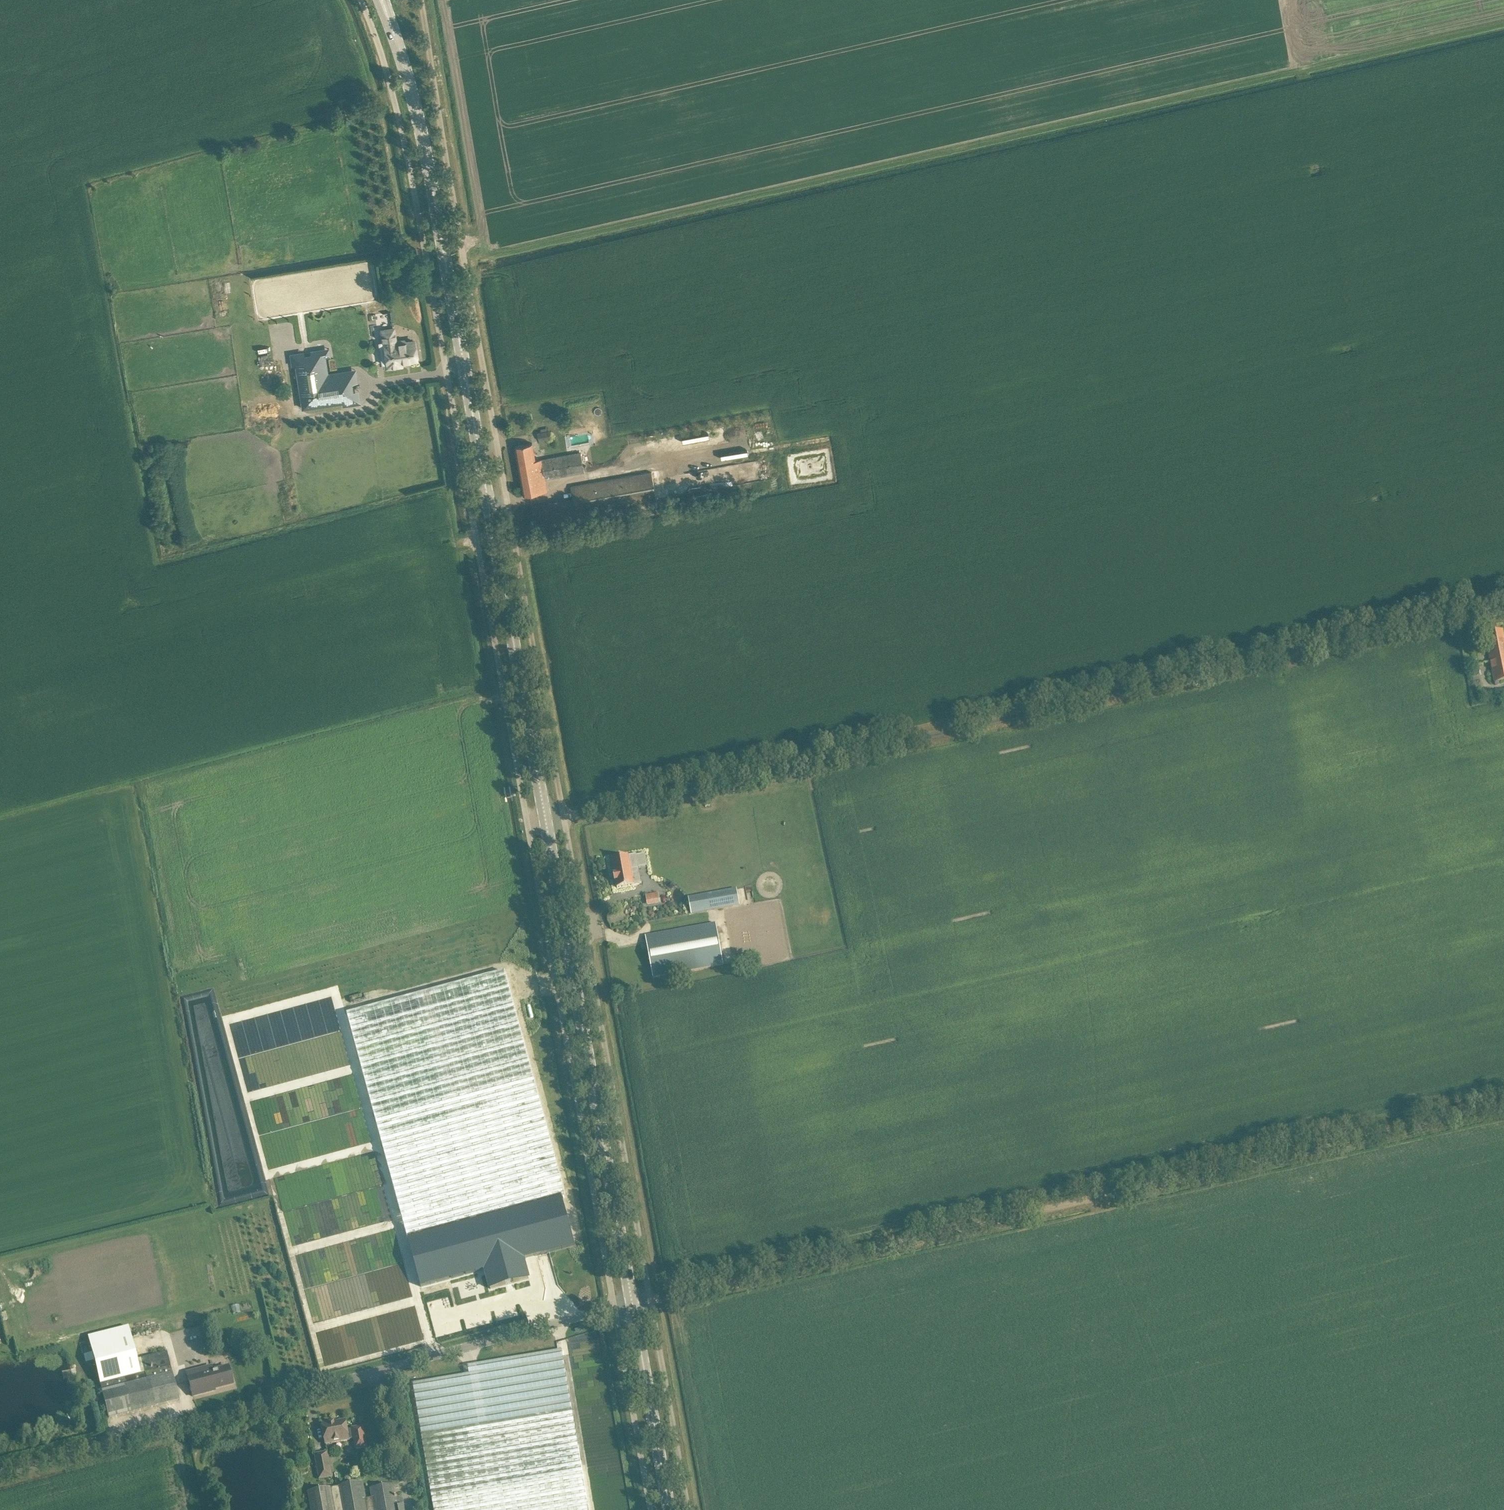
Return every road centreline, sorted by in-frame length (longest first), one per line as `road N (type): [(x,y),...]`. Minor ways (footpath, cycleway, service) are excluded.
road 1 (unclassified): [(565,816),(1503,600)]
road 2 (track): [(1503,1105),(654,1300)]
road 3 (unclassified): [(528,825),(411,178),(361,0)]
road 4 (primary): [(546,821),(459,333),(412,98),(382,0)]
road 5 (unclassified): [(565,816),(423,0)]
road 6 (unclassified): [(0,1472),(614,1311)]
road 7 (unclassified): [(614,1311),(528,825)]
road 8 (primary): [(632,1306),(546,821)]
road 9 (unclassified): [(654,1300),(565,816)]
road 10 (unclassified): [(692,1509),(654,1300)]
road 11 (primary): [(669,1509),(632,1306)]
road 12 (unclassified): [(650,1509),(614,1311)]

